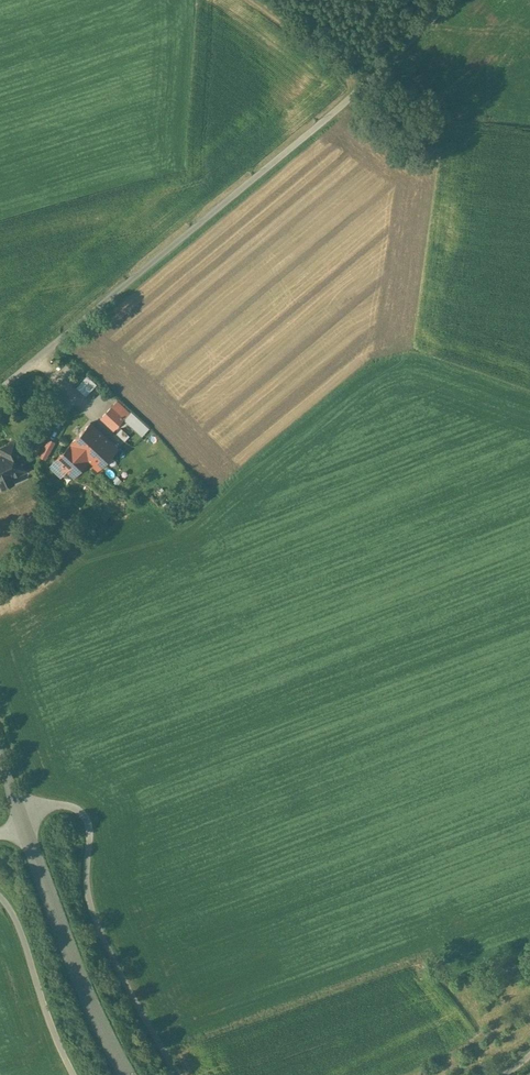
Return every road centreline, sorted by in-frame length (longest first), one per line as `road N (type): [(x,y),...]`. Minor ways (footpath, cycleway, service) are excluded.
road 1 (unclassified): [(453,0),(365,86),(0,392)]
road 2 (unclassified): [(24,820),(72,954),(130,1074)]
road 3 (track): [(250,0),(365,86),(434,126)]

